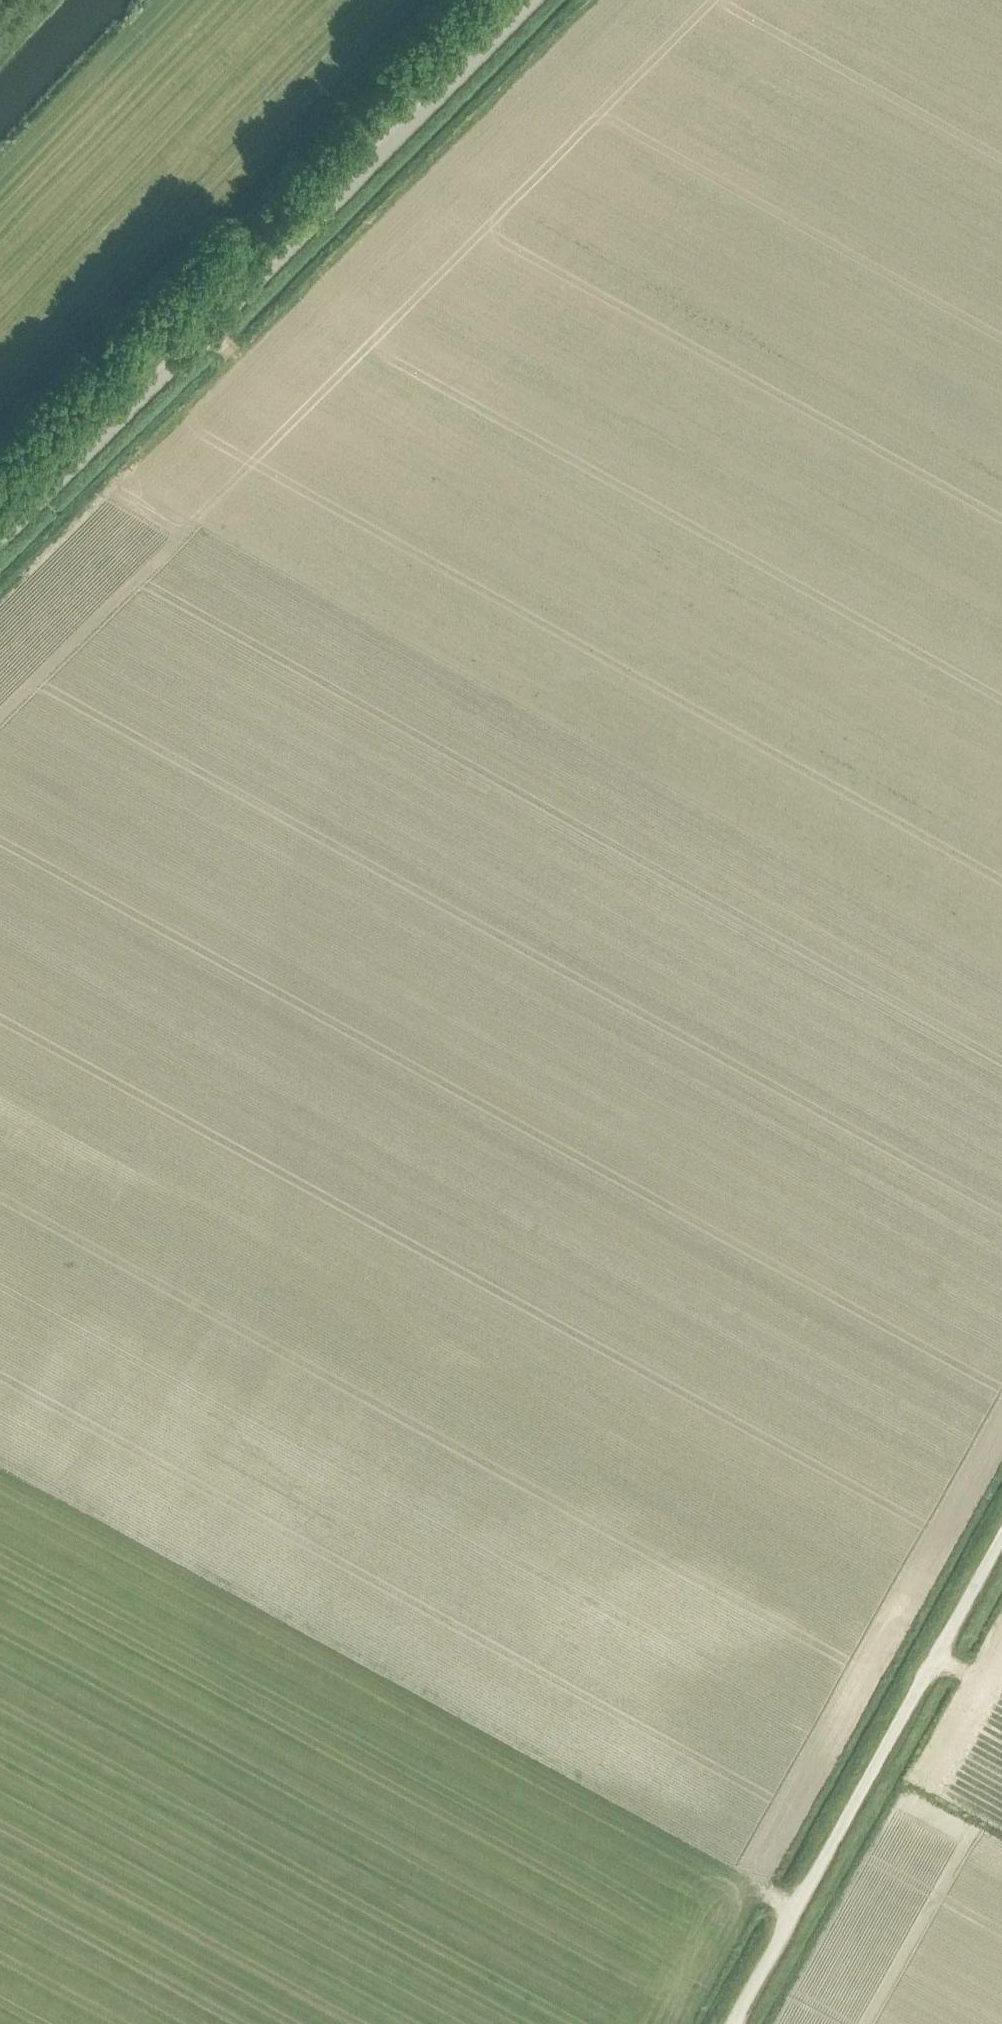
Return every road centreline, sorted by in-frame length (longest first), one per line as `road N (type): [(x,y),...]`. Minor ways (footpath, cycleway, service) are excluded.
road 1 (tertiary): [(527,0),(0,532)]
road 2 (track): [(731,2023),(1001,1535)]

